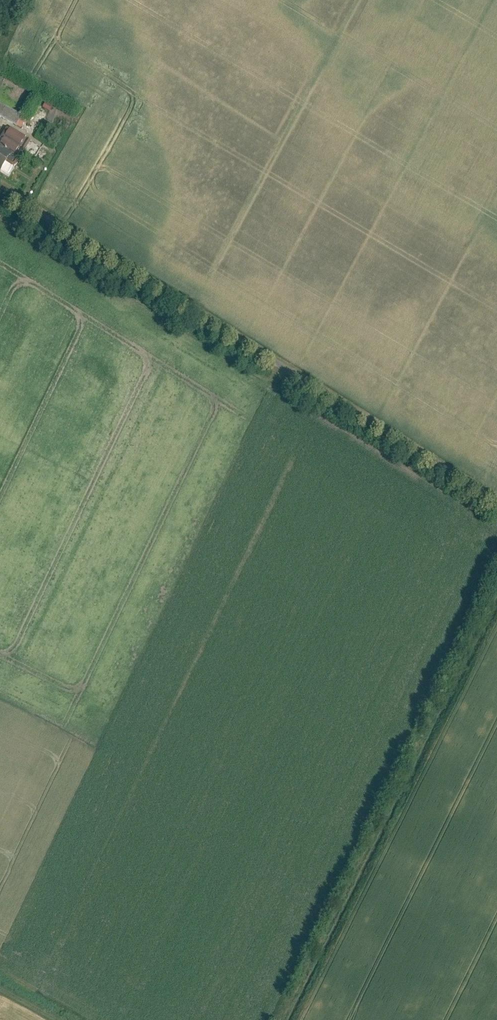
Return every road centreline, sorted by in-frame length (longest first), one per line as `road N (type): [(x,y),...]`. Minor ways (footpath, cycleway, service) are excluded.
road 1 (unclassified): [(0,189),(496,510)]

